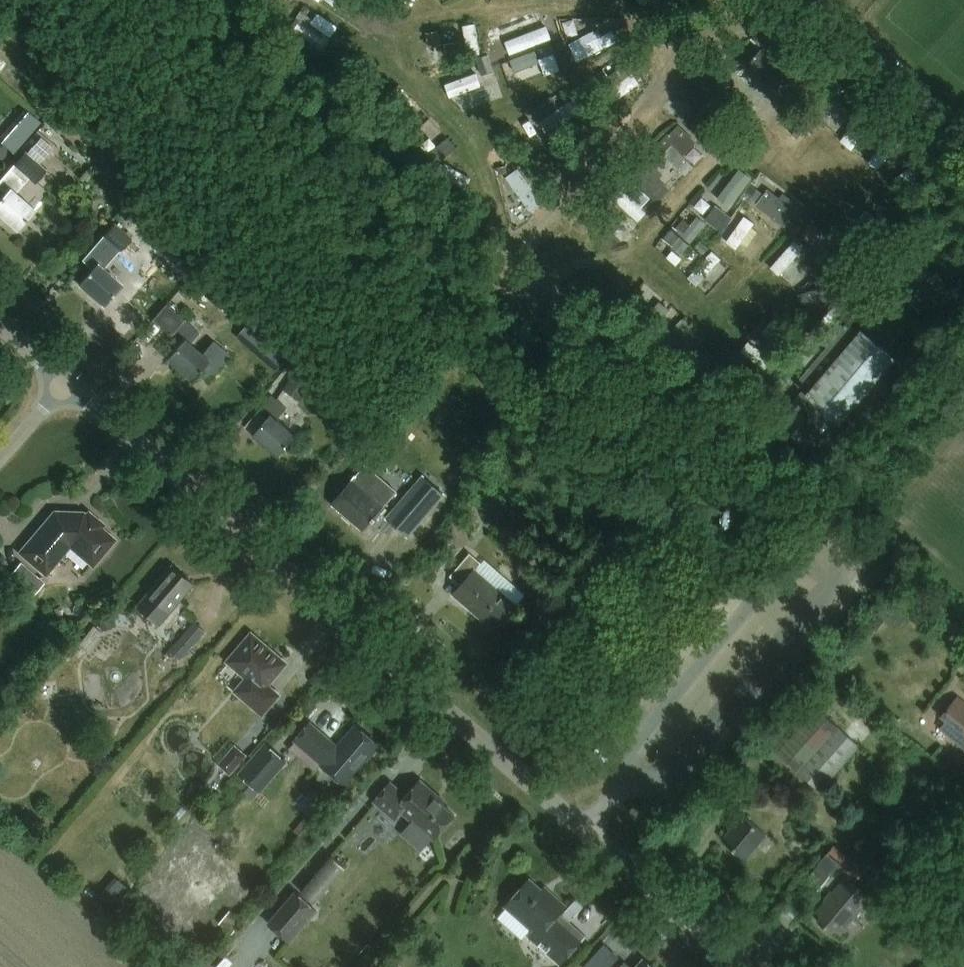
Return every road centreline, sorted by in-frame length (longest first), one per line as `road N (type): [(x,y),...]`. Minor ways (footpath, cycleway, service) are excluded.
road 1 (unclassified): [(746,966),(85,392)]
road 2 (unclassified): [(0,488),(85,392)]

